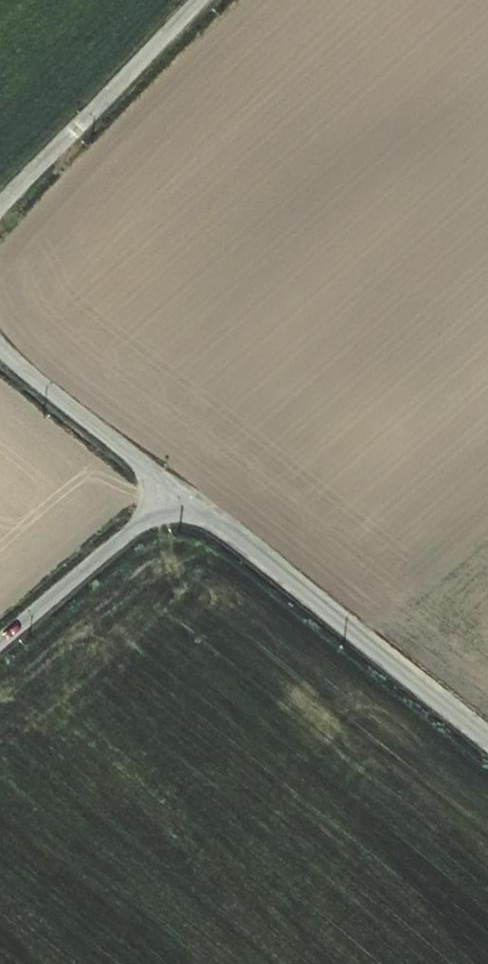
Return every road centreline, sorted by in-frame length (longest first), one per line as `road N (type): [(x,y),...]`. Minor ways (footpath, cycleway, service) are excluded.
road 1 (residential): [(487,740),(184,495)]
road 2 (unclassified): [(208,0),(0,216)]
road 3 (unclassified): [(0,337),(184,495)]
road 4 (unclassified): [(184,495),(144,519),(0,644)]

